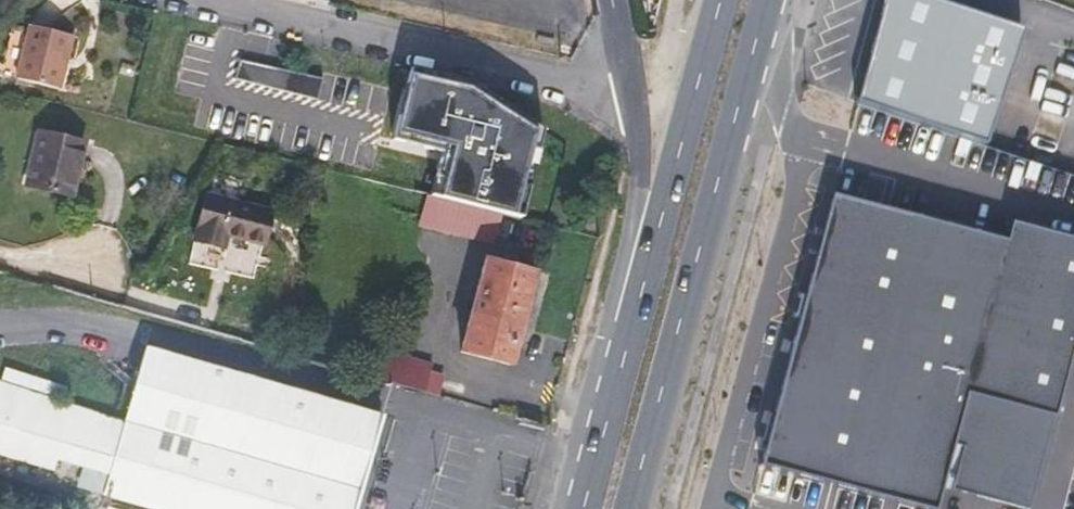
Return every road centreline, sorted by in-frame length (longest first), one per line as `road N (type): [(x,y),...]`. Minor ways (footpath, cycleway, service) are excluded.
road 1 (primary): [(631,508),(769,0)]
road 2 (residential): [(227,0),(630,89)]
road 3 (primary): [(721,0),(643,289)]
road 4 (primary): [(643,289),(582,508)]
road 5 (primary): [(630,89),(638,146),(631,225),(643,289)]

